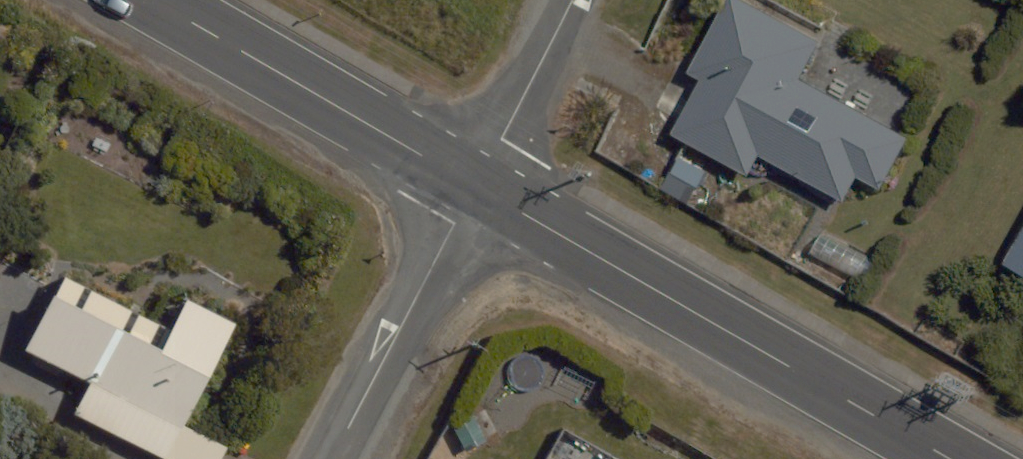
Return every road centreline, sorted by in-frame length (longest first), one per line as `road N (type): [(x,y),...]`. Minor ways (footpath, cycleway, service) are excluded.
road 1 (residential): [(476,187),(950,458)]
road 2 (residential): [(153,0),(476,187)]
road 3 (residential): [(337,458),(476,187)]
road 4 (residential): [(476,187),(573,0)]

